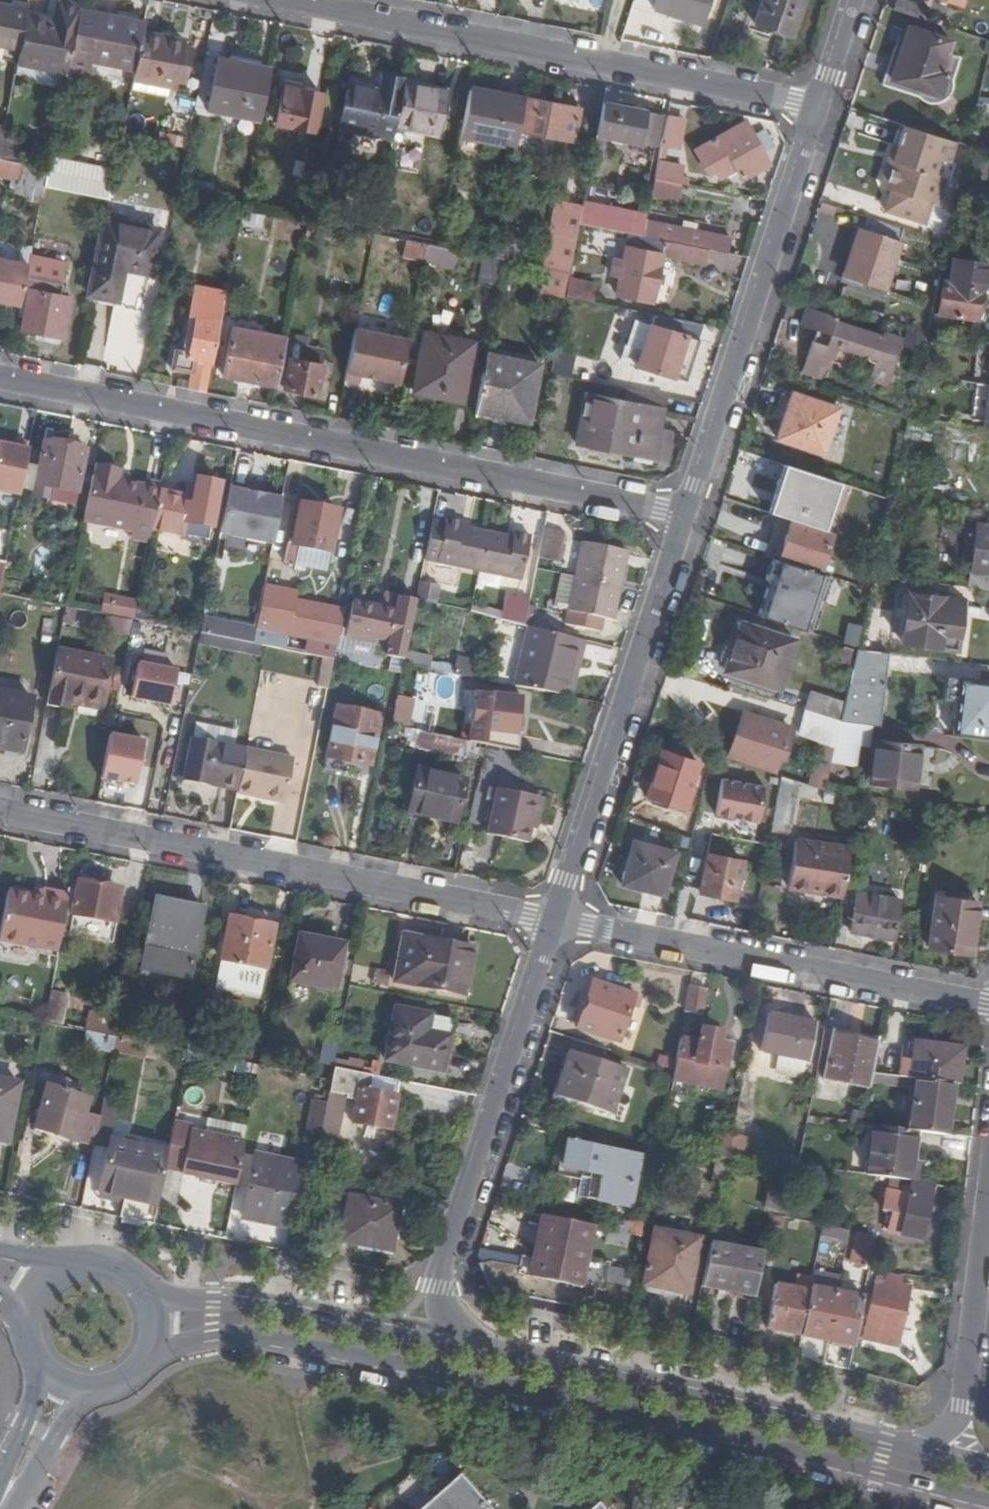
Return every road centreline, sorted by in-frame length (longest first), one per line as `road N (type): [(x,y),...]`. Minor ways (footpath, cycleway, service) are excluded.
road 1 (secondary): [(148,1355),(211,1337),(282,1345),(645,1421),(988,1508)]
road 2 (residential): [(0,379),(689,518)]
road 3 (residential): [(0,814),(556,921)]
road 4 (residential): [(825,110),(271,0)]
road 5 (residential): [(462,1345),(438,1286),(556,921)]
road 6 (residential): [(556,921),(988,1005)]
road 7 (secondary): [(888,1445),(462,1345)]
road 8 (residential): [(689,518),(825,110)]
road 9 (residential): [(556,921),(689,518)]
road 10 (secondary): [(462,1345),(209,1299),(153,1303)]
road 11 (residential): [(988,1199),(963,1409),(940,1435),(888,1445)]
road 12 (residential): [(15,1508),(86,1388)]

